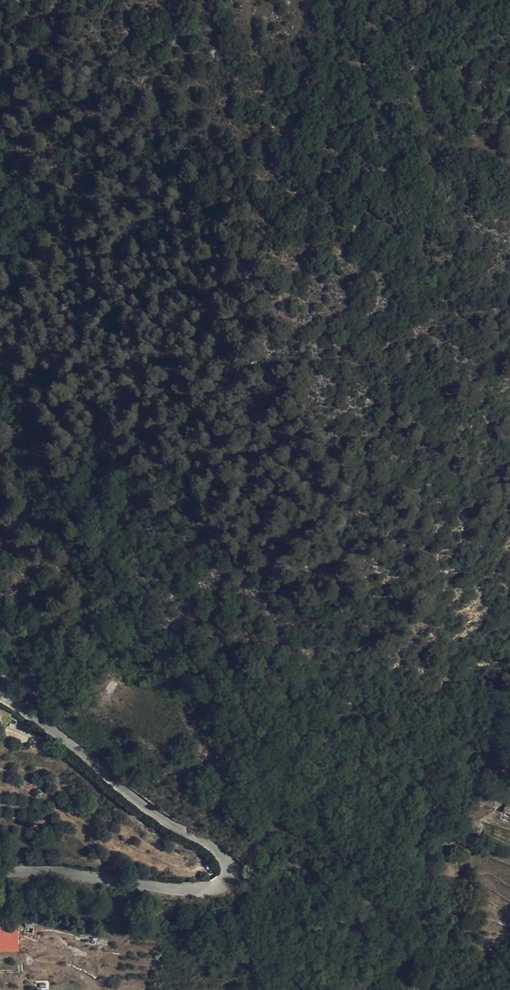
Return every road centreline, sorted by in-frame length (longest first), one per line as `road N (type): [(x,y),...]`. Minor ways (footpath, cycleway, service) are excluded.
road 1 (residential): [(0,870),(69,870),(221,895),(227,852),(137,801),(0,692)]

